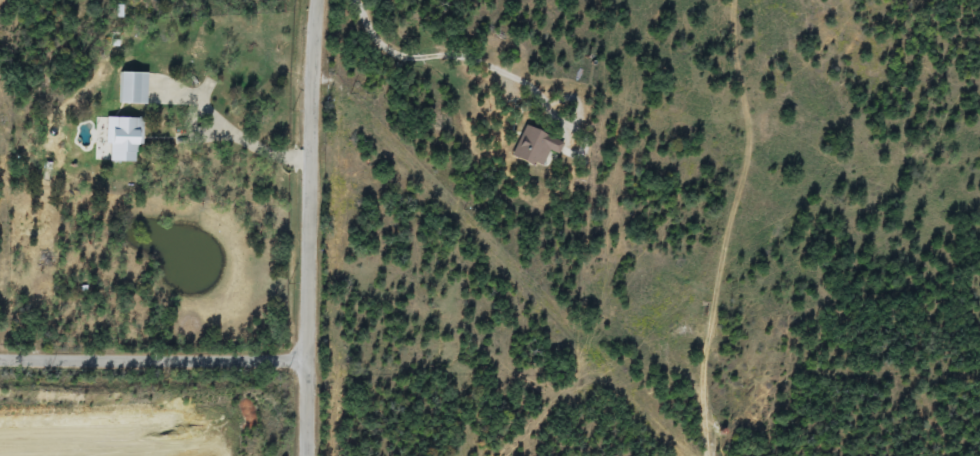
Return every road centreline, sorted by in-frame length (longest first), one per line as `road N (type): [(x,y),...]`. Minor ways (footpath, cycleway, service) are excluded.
road 1 (tertiary): [(307,455),(319,0)]
road 2 (residential): [(0,354),(308,356)]

